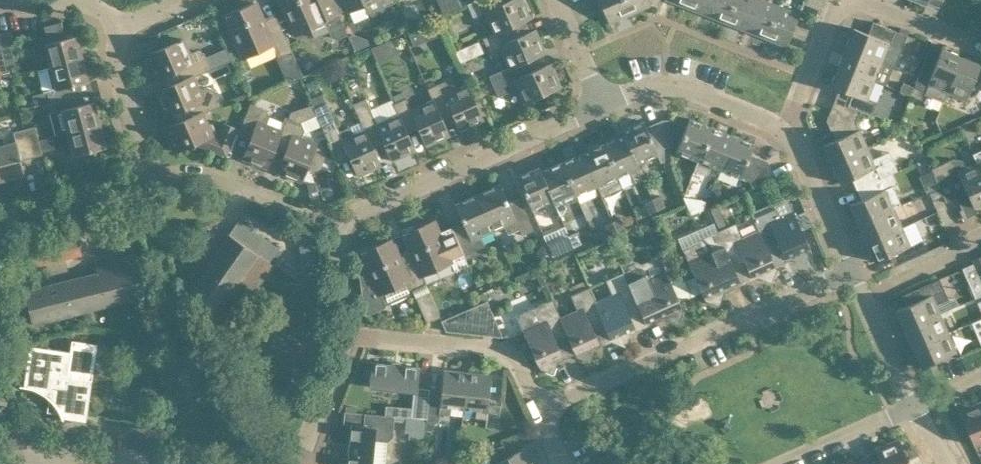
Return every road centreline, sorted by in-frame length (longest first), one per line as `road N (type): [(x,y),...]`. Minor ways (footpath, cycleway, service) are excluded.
road 1 (residential): [(538,409),(852,272)]
road 2 (residential): [(603,104),(340,226)]
road 3 (residential): [(538,409),(518,365),(498,349),(345,332)]
road 4 (residential): [(340,226),(205,173),(140,169)]
road 5 (residential): [(782,131),(669,86),(603,104)]
road 6 (residential): [(852,272),(782,131)]
road 7 (residential): [(0,223),(121,190),(140,169)]
road 8 (residential): [(140,169),(141,147),(113,57),(121,26)]
road 9 (residential): [(836,0),(782,131)]
road 10 (residential): [(783,463),(912,407)]
road 11 (residential): [(300,463),(345,332)]
road 12 (residential): [(863,296),(968,250),(980,232)]
road 13 (residential): [(977,44),(862,0)]
road 14 (residential): [(912,407),(863,296)]

